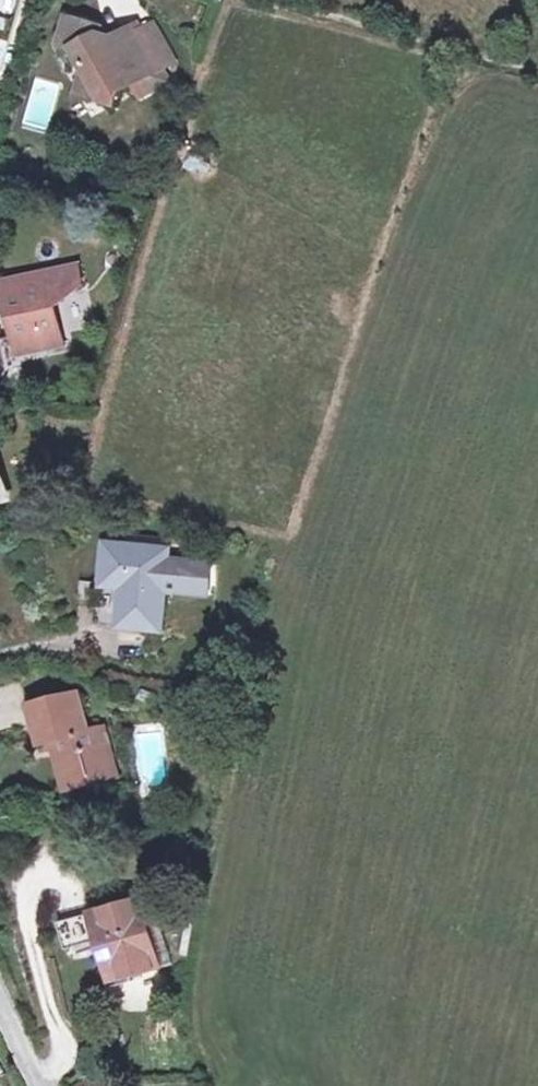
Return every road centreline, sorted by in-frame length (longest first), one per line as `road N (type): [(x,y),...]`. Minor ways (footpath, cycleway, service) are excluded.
road 1 (track): [(250,0),(537,86)]

